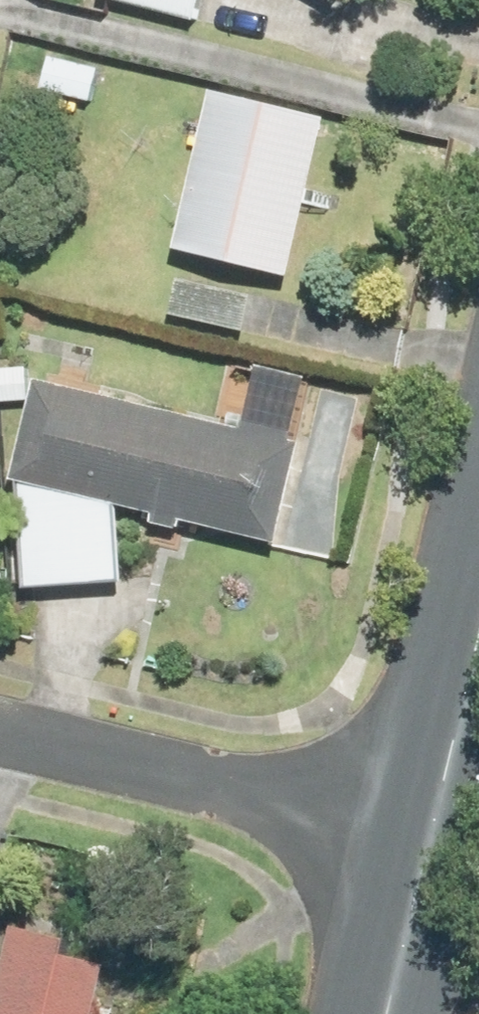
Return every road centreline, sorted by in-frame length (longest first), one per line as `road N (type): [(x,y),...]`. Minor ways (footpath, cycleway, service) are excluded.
road 1 (residential): [(0,731),(422,816)]
road 2 (tertiary): [(478,589),(422,816)]
road 3 (tertiary): [(422,816),(380,1013)]

